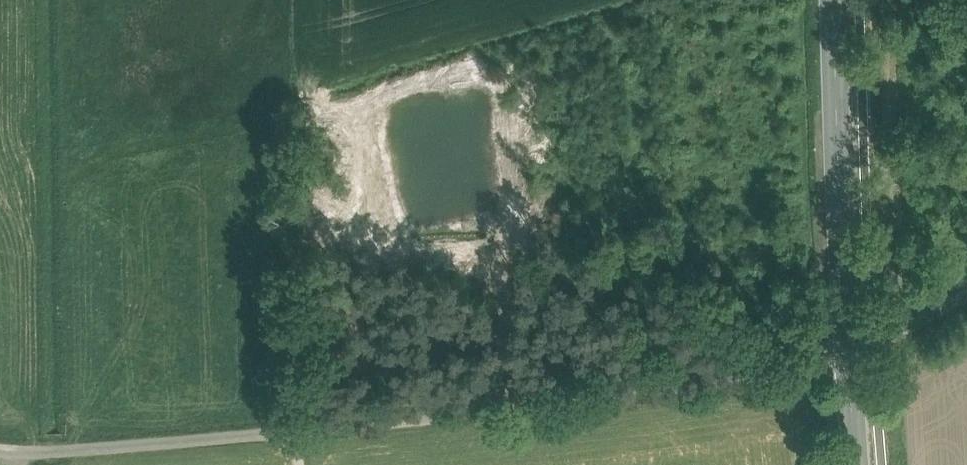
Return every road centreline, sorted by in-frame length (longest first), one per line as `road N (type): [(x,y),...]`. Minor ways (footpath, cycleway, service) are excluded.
road 1 (track): [(966,293),(785,383),(656,403),(308,436),(0,453)]
road 2 (secondary): [(843,0),(864,464)]

